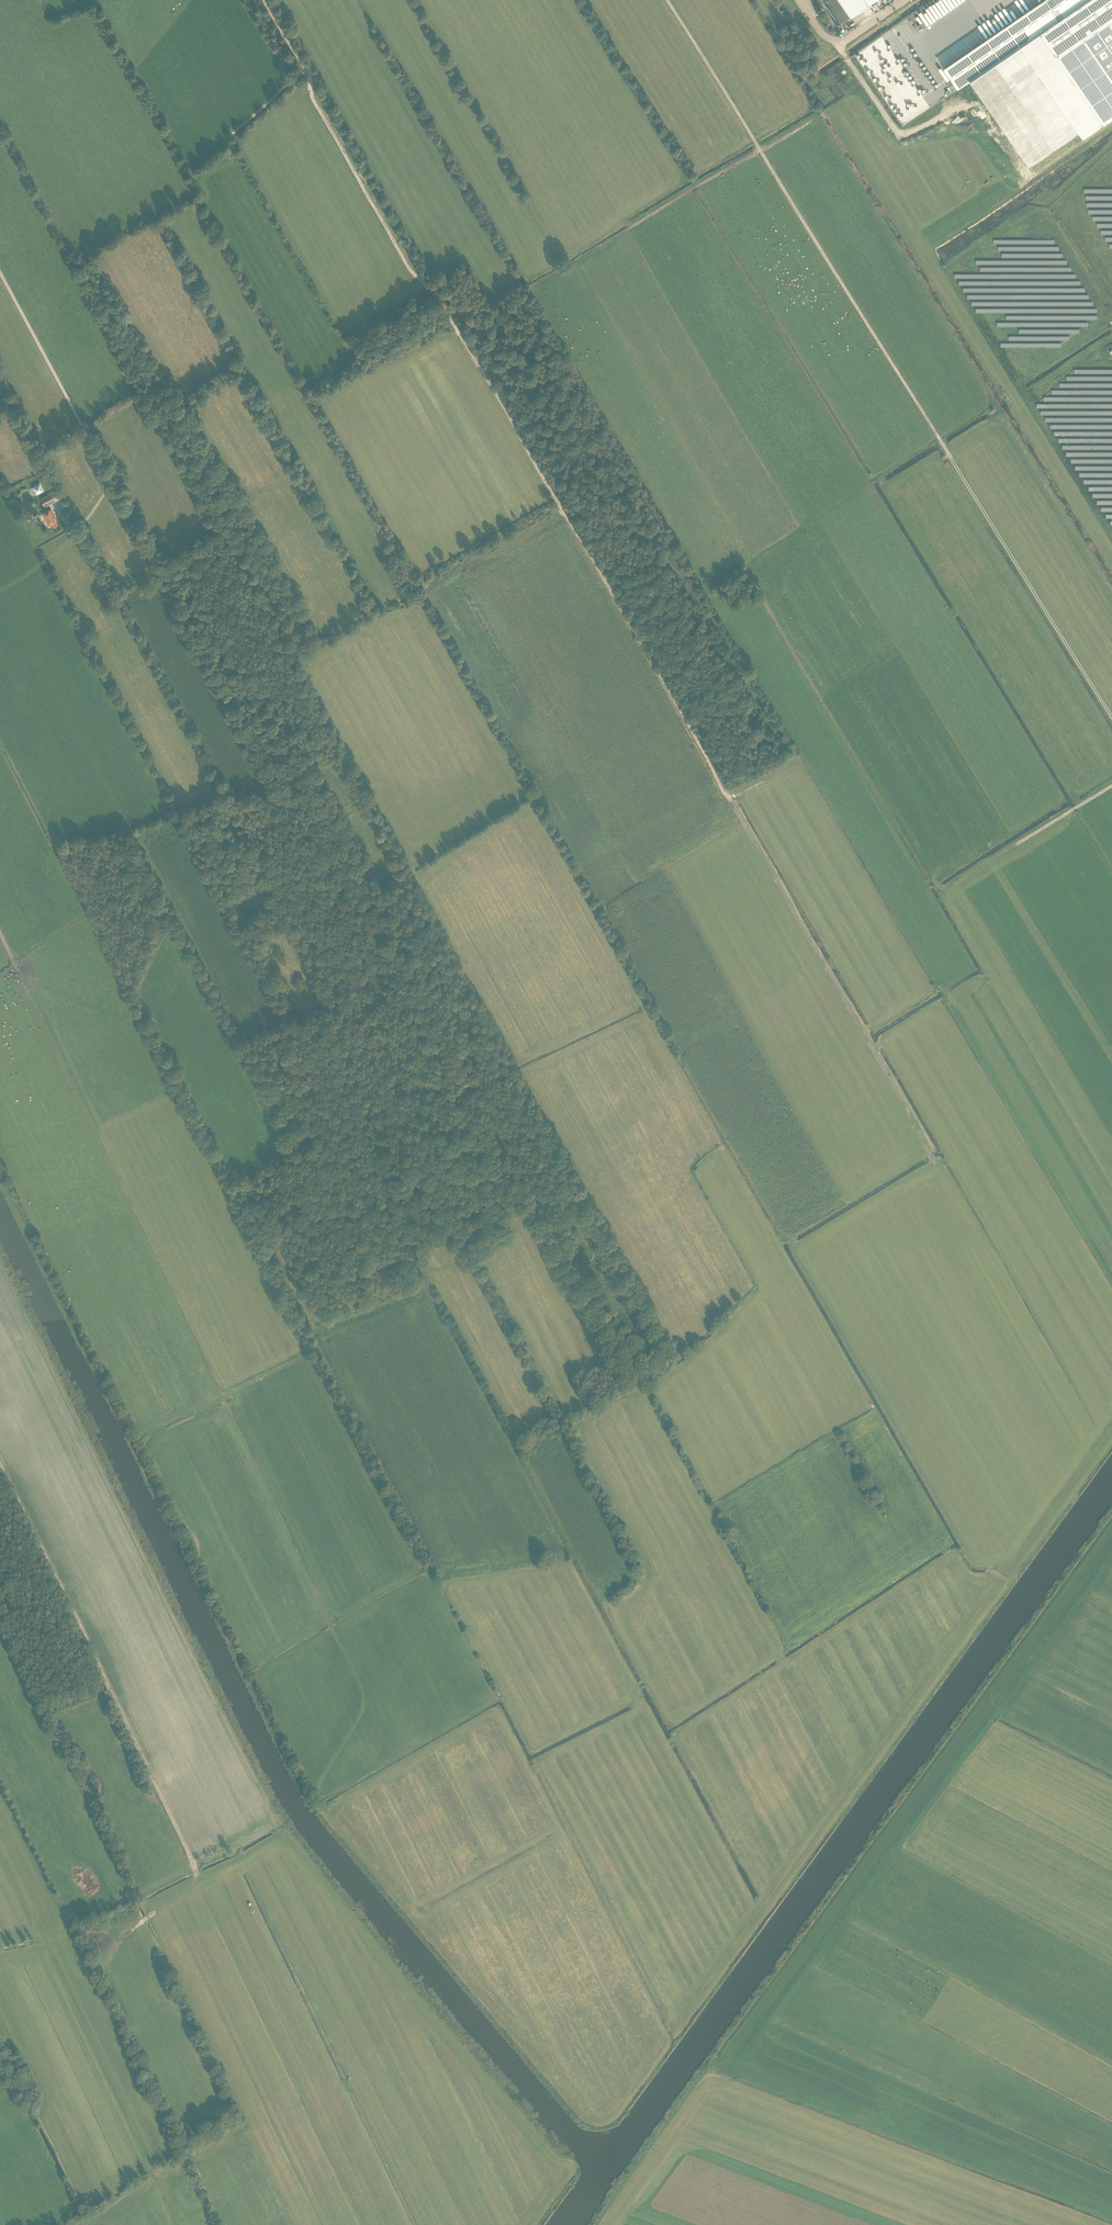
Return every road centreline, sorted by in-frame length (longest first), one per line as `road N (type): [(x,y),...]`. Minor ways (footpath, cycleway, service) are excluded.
road 1 (track): [(306,69),(312,96),(410,268),(462,336),(729,799)]
road 2 (track): [(667,0),(1111,718)]
road 3 (track): [(328,1624),(0,928)]
road 4 (track): [(628,230),(816,118)]

